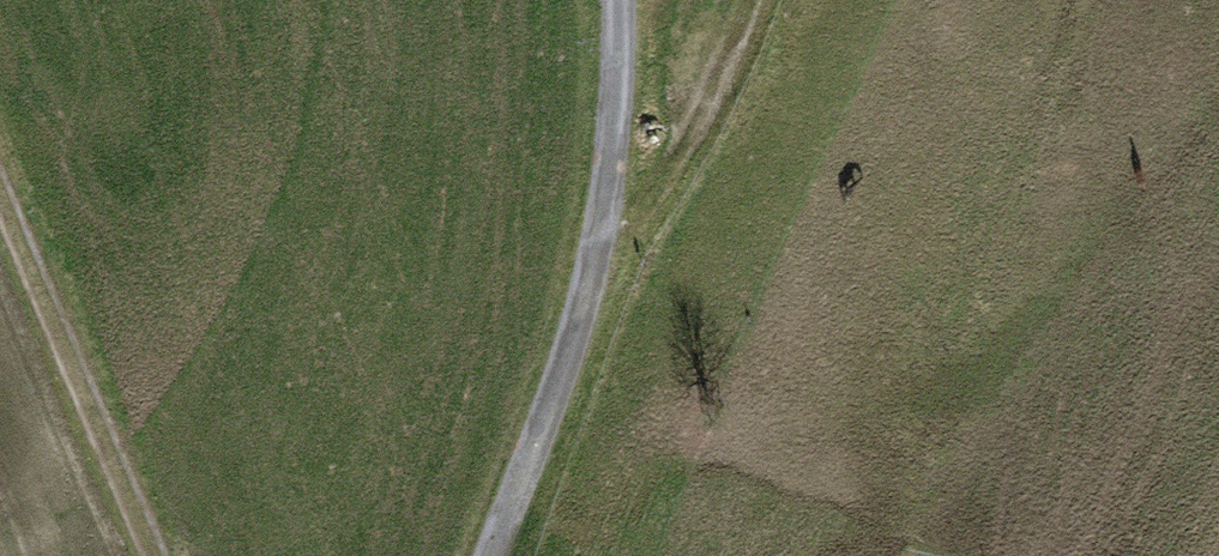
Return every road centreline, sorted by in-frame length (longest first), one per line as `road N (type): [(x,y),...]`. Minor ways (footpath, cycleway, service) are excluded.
road 1 (track): [(636,0),(593,333),(510,555)]
road 2 (track): [(165,555),(0,176)]
road 3 (track): [(762,0),(727,109),(593,333)]

